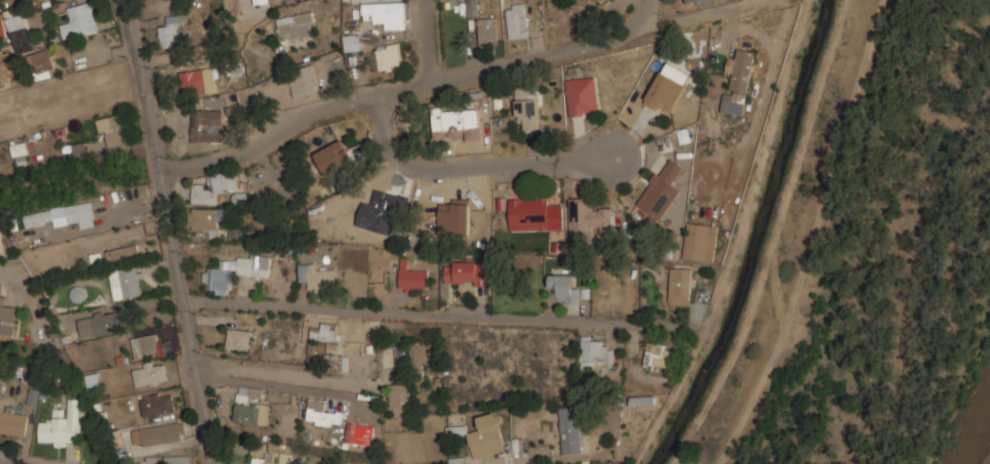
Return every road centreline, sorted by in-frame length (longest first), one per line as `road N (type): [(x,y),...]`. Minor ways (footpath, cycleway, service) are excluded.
road 1 (residential): [(647,0),(641,19),(614,35),(359,100),(240,155),(159,167)]
road 2 (residential): [(704,326),(184,300)]
road 3 (residential): [(122,0),(155,122),(214,463)]
road 4 (residential): [(210,429),(385,460)]

